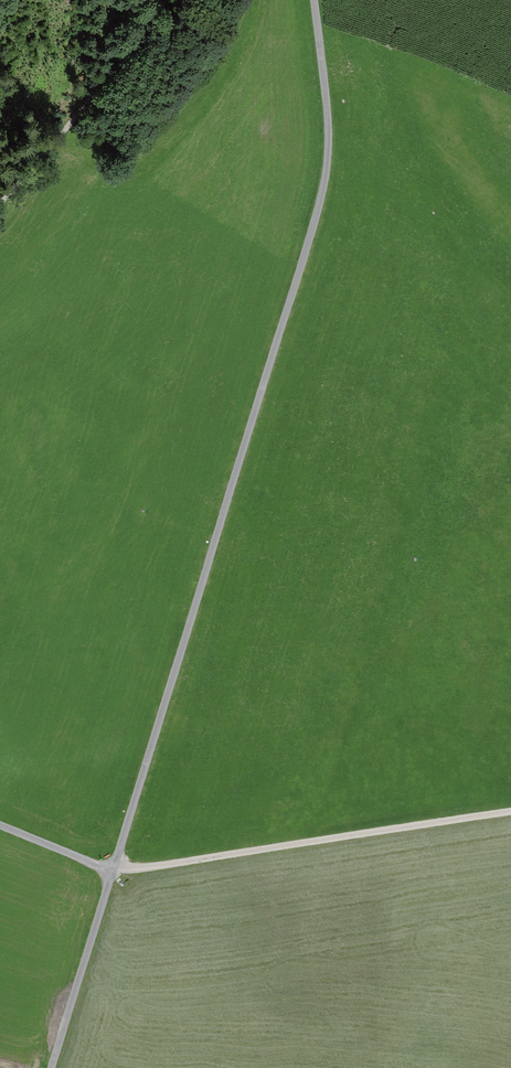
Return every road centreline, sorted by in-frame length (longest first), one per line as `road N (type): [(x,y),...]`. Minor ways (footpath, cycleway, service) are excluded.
road 1 (track): [(315,0),(329,127),(326,184),(113,871)]
road 2 (track): [(510,811),(113,871)]
road 3 (track): [(162,0),(154,25),(0,205)]
road 4 (track): [(113,871),(52,1067)]
road 5 (track): [(0,825),(113,871)]

